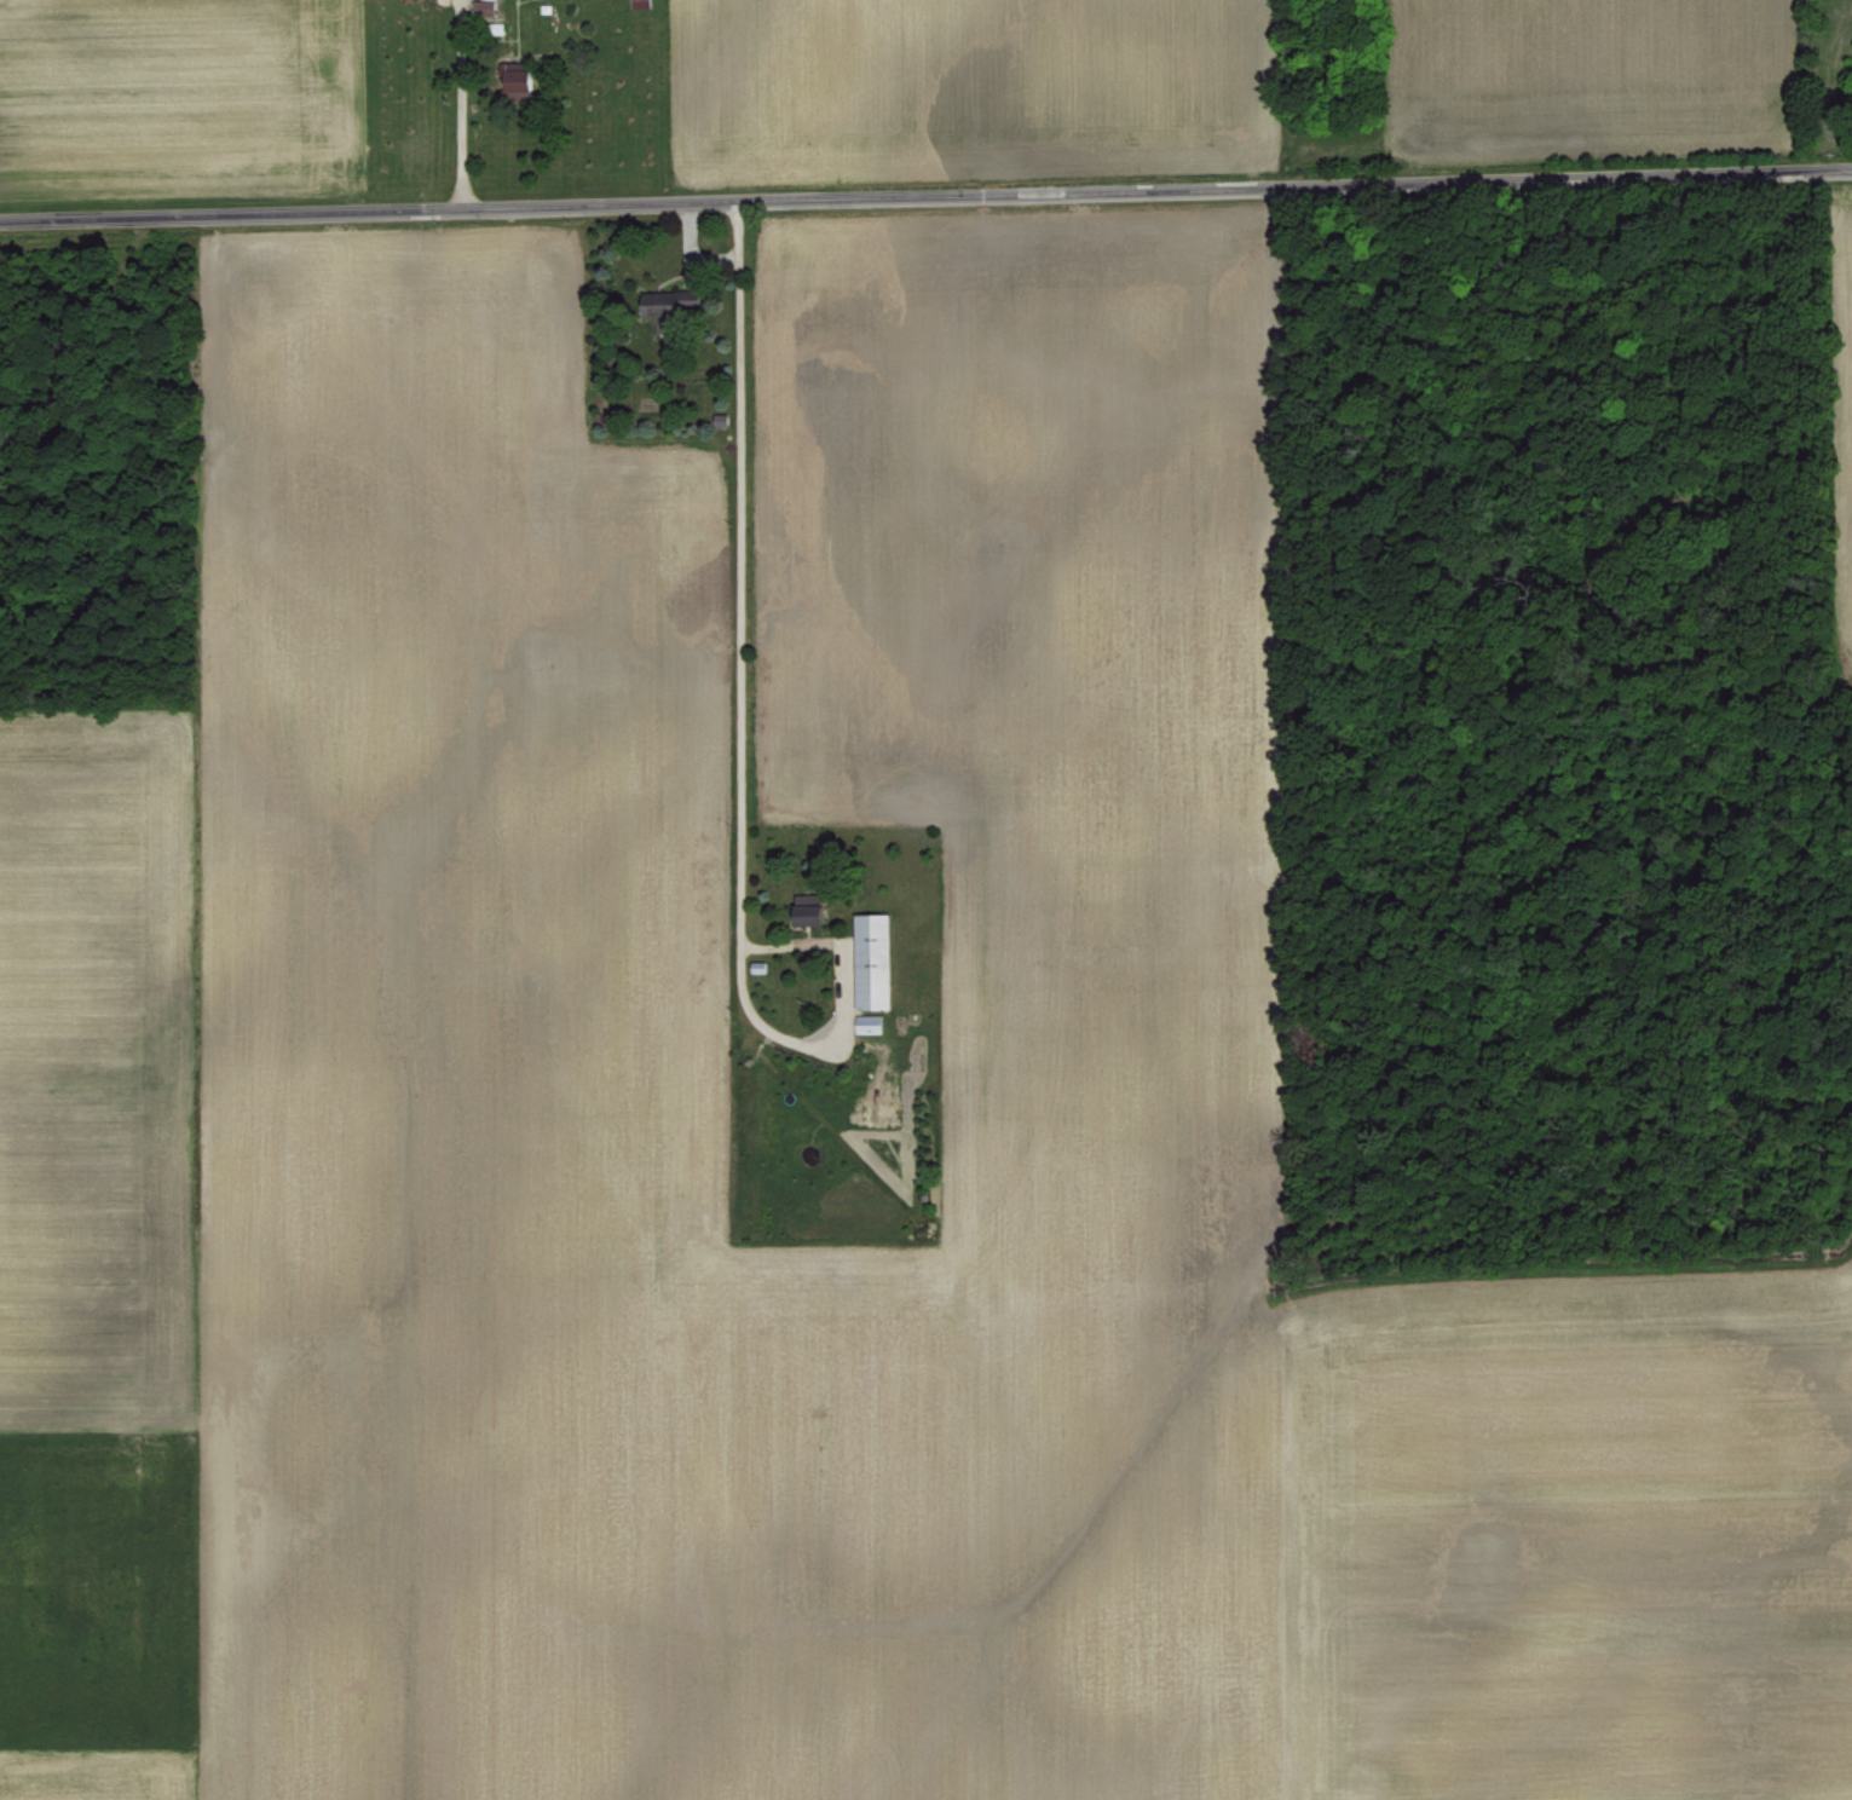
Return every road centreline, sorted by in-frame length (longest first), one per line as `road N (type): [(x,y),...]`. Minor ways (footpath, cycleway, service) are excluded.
road 1 (residential): [(0,217),(1851,168)]

